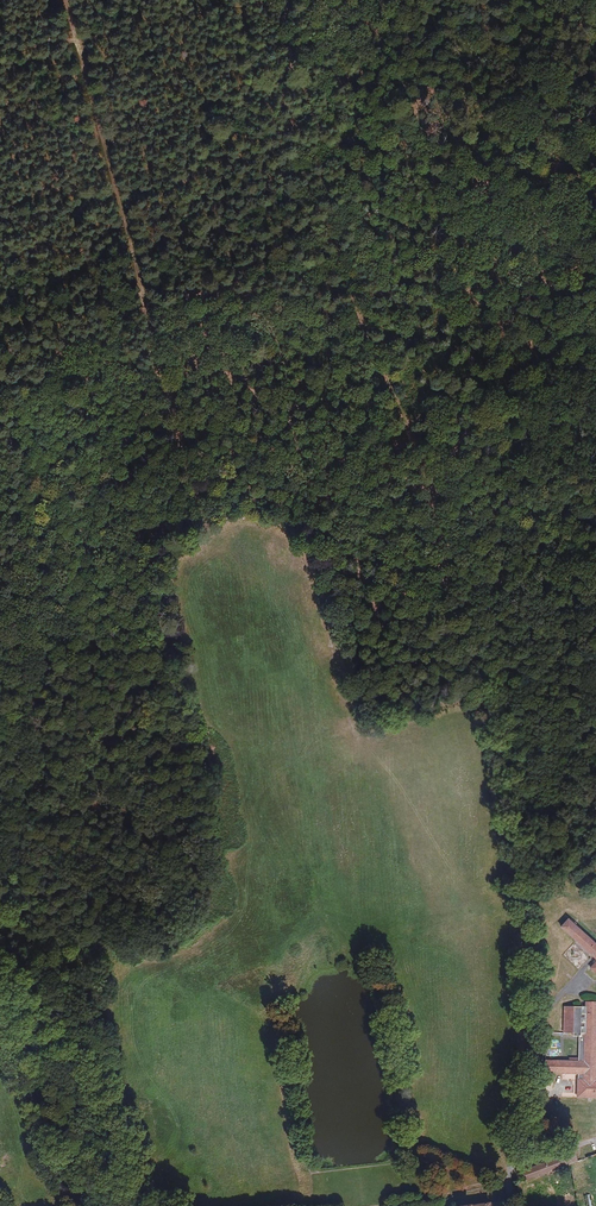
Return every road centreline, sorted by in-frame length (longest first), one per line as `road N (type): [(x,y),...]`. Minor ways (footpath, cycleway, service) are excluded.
road 1 (track): [(116,1205),(33,1116),(13,1077),(0,1011)]

